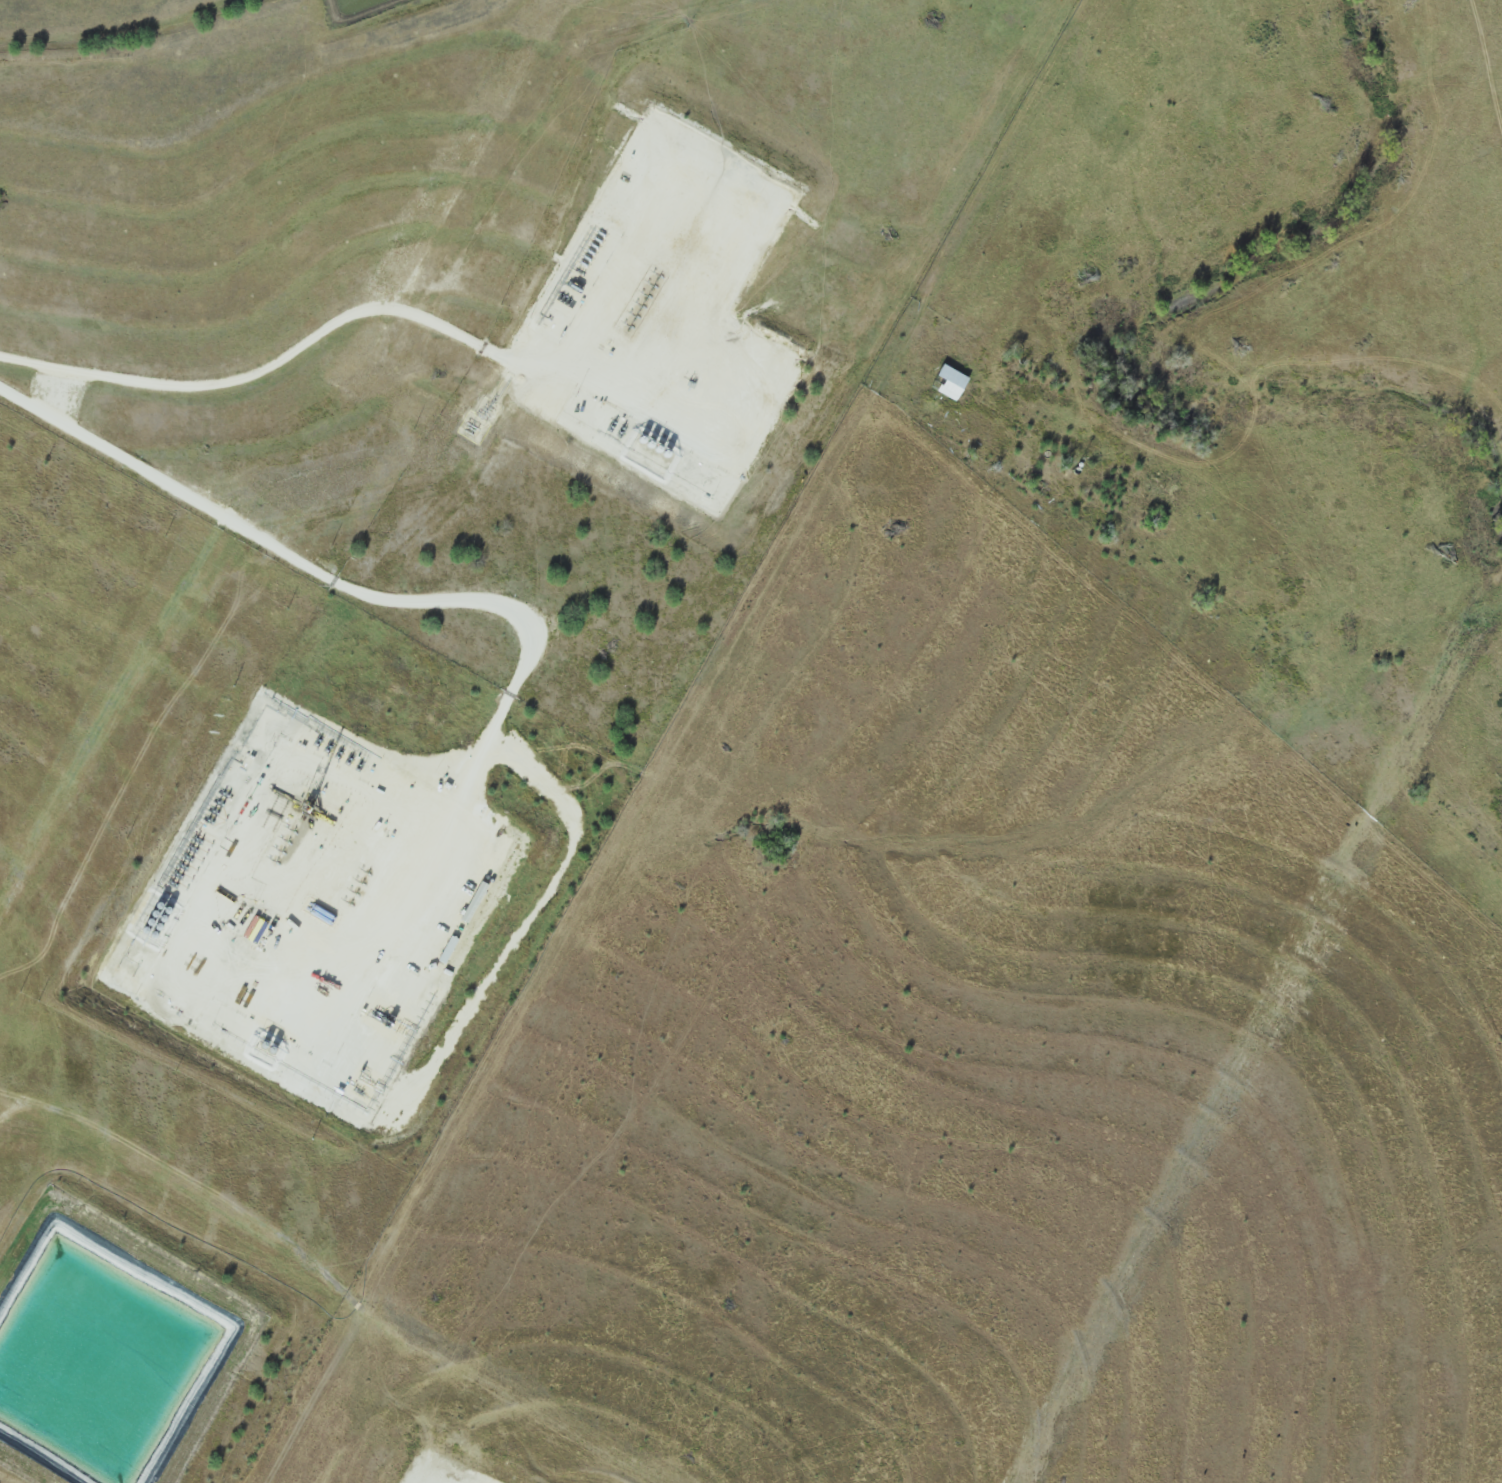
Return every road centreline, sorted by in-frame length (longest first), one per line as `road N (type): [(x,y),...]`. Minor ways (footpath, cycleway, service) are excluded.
road 1 (residential): [(0,385),(372,597),(532,609),(328,1101)]
road 2 (residential): [(0,347),(228,385),(380,305),(540,357)]

